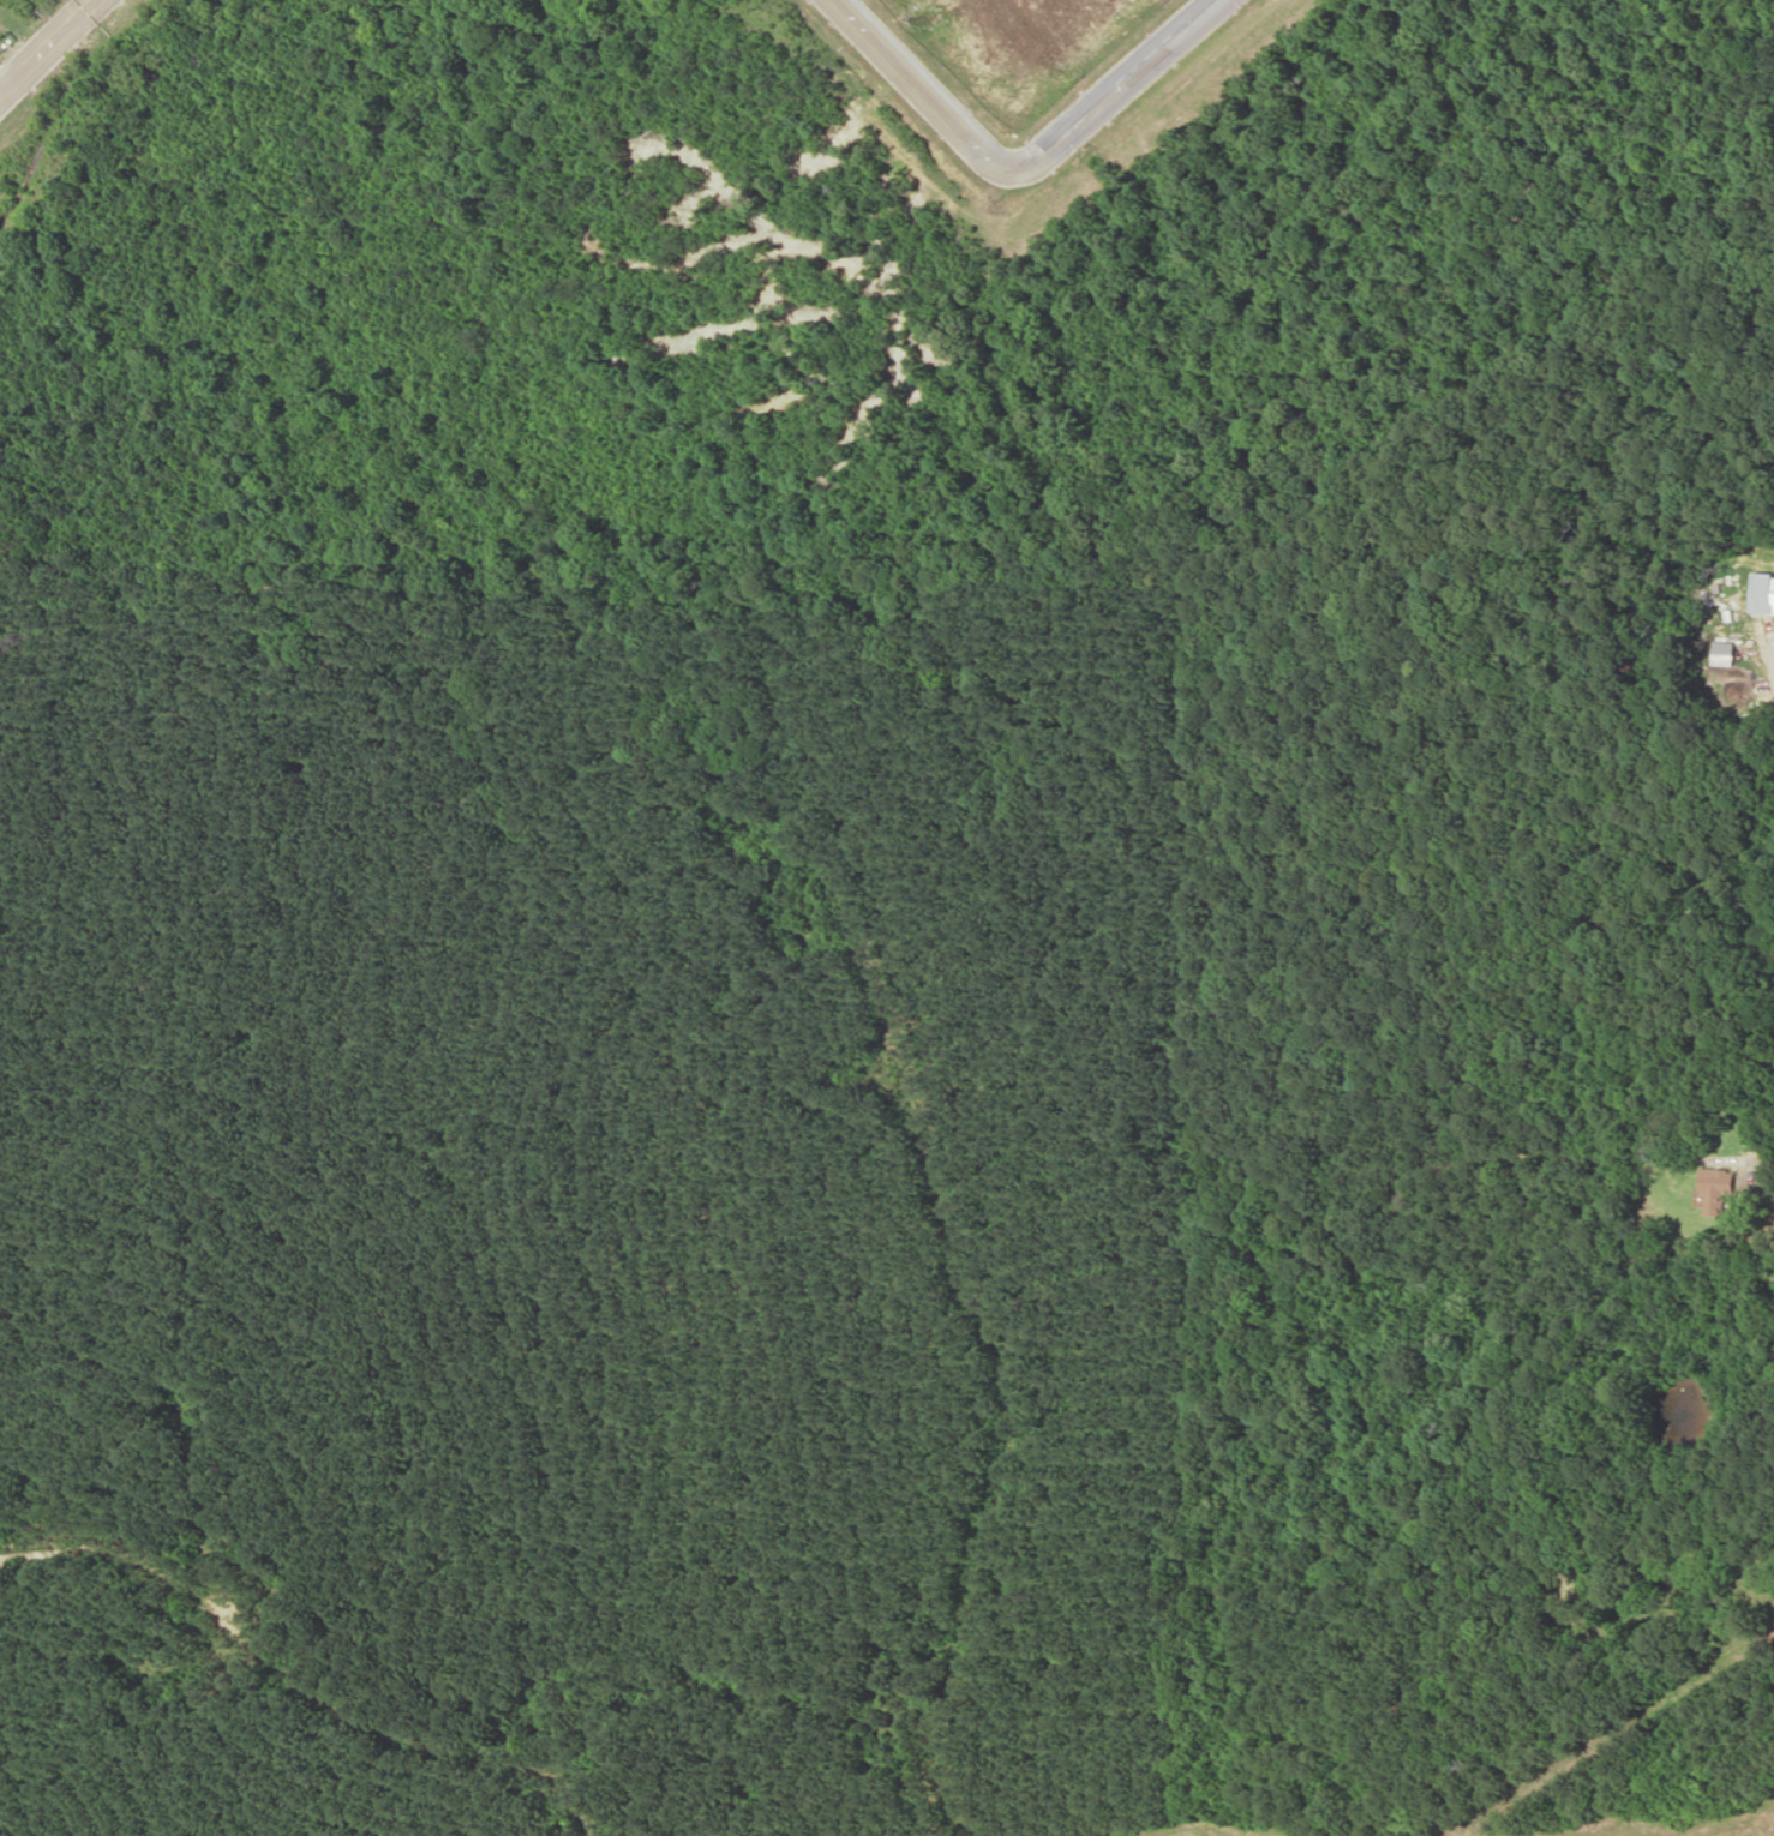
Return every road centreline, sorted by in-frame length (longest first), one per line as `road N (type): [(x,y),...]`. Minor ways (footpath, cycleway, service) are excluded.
road 1 (residential): [(838,0),(981,150),(1013,164),(1038,156),(1215,0)]
road 2 (residential): [(0,94),(96,0)]

